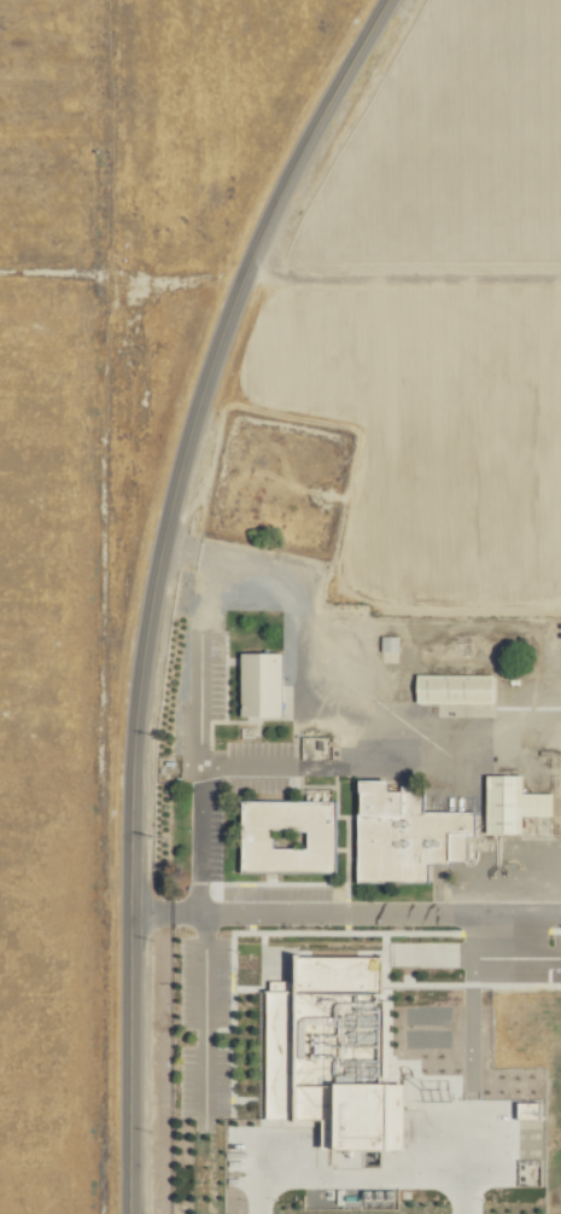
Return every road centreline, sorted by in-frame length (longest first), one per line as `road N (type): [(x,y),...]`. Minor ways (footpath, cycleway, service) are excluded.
road 1 (secondary): [(244,275),(174,487),(138,697),(128,1213)]
road 2 (secondary): [(386,0),(292,168),(244,275)]

